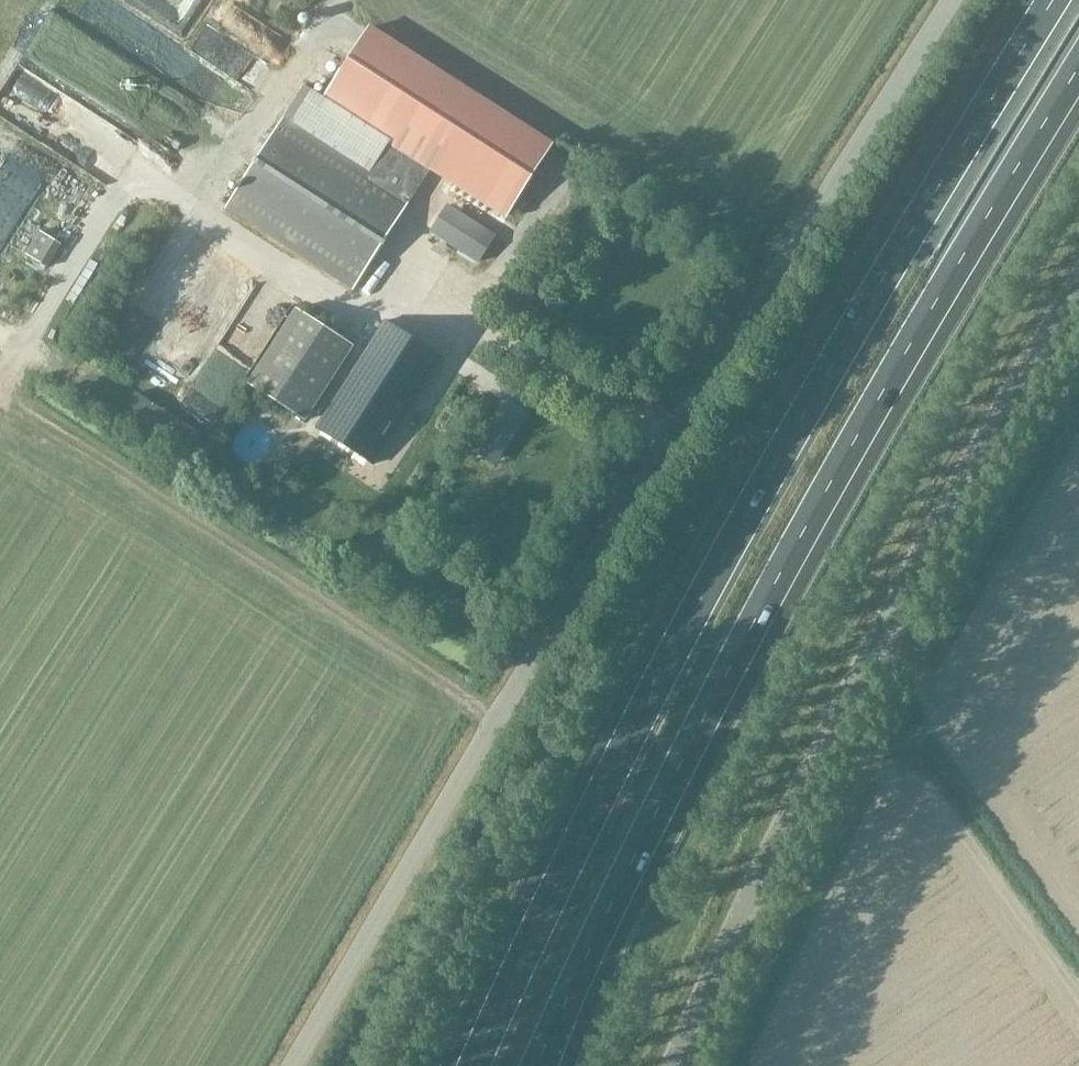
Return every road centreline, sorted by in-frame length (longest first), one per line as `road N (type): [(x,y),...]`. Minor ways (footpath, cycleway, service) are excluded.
road 1 (unclassified): [(291,1065),(402,872),(951,0)]
road 2 (motorway): [(1053,0),(733,541),(589,819),(474,1065)]
road 3 (motorway): [(537,1065),(774,586),(1078,67)]
road 4 (tertiary): [(676,1065),(819,754),(922,552),(1078,293)]

